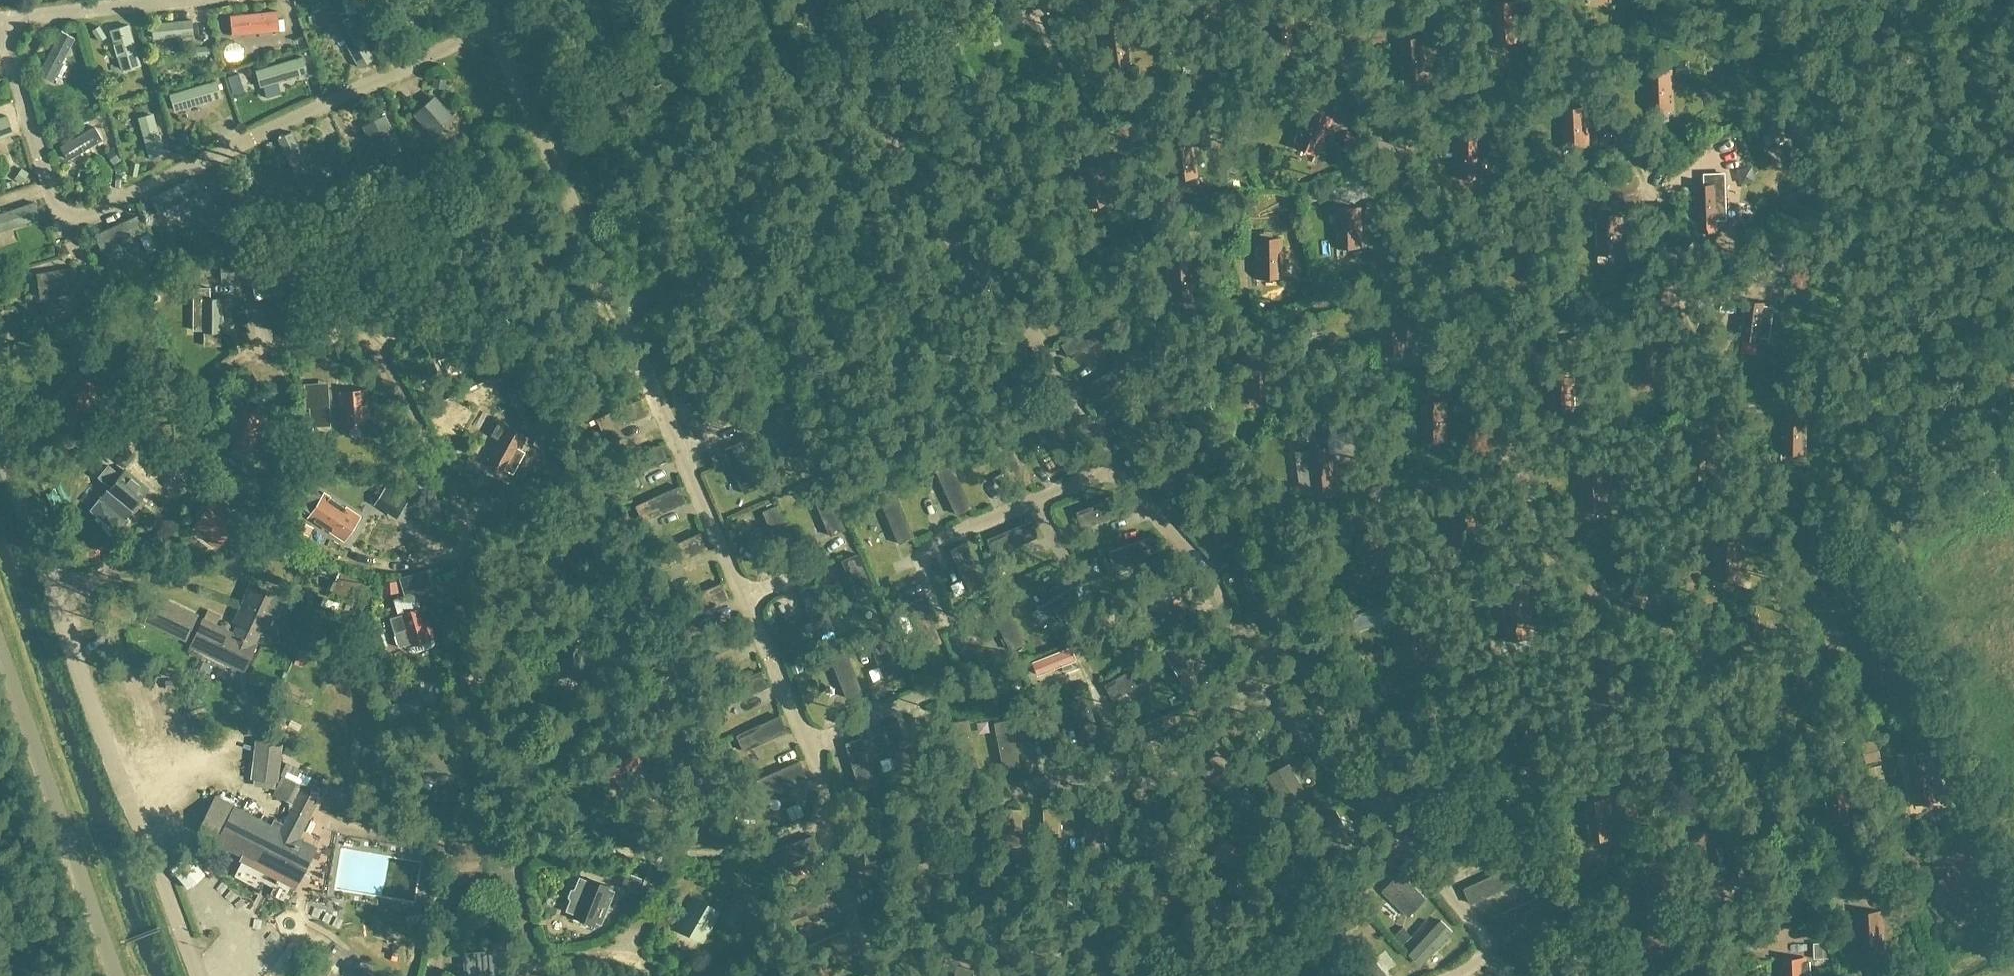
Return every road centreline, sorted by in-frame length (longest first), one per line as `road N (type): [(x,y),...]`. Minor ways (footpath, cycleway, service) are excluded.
road 1 (unclassified): [(200,975),(0,443)]
road 2 (unclassified): [(117,975),(0,649)]
road 3 (track): [(2013,410),(1860,549),(1863,603)]

